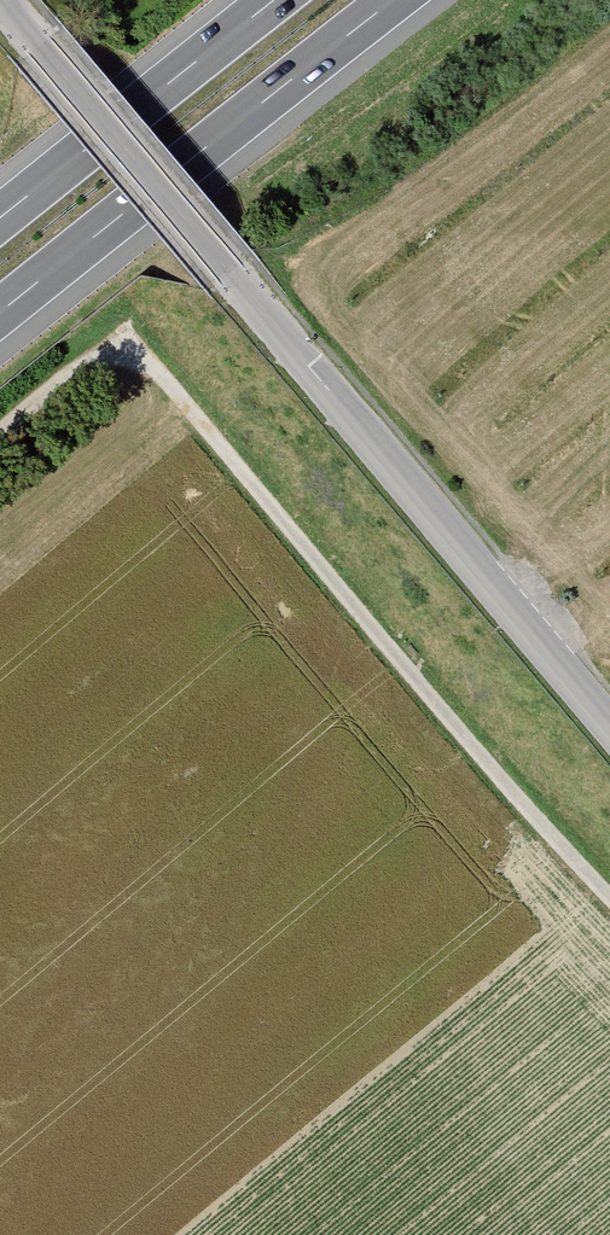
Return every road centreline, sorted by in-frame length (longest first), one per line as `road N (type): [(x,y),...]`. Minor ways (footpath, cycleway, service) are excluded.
road 1 (tertiary): [(609,726),(2,0)]
road 2 (track): [(0,433),(97,360),(121,358),(155,370),(609,898)]
road 3 (motorway): [(0,312),(394,0)]
road 4 (motorway): [(274,0),(0,218)]

